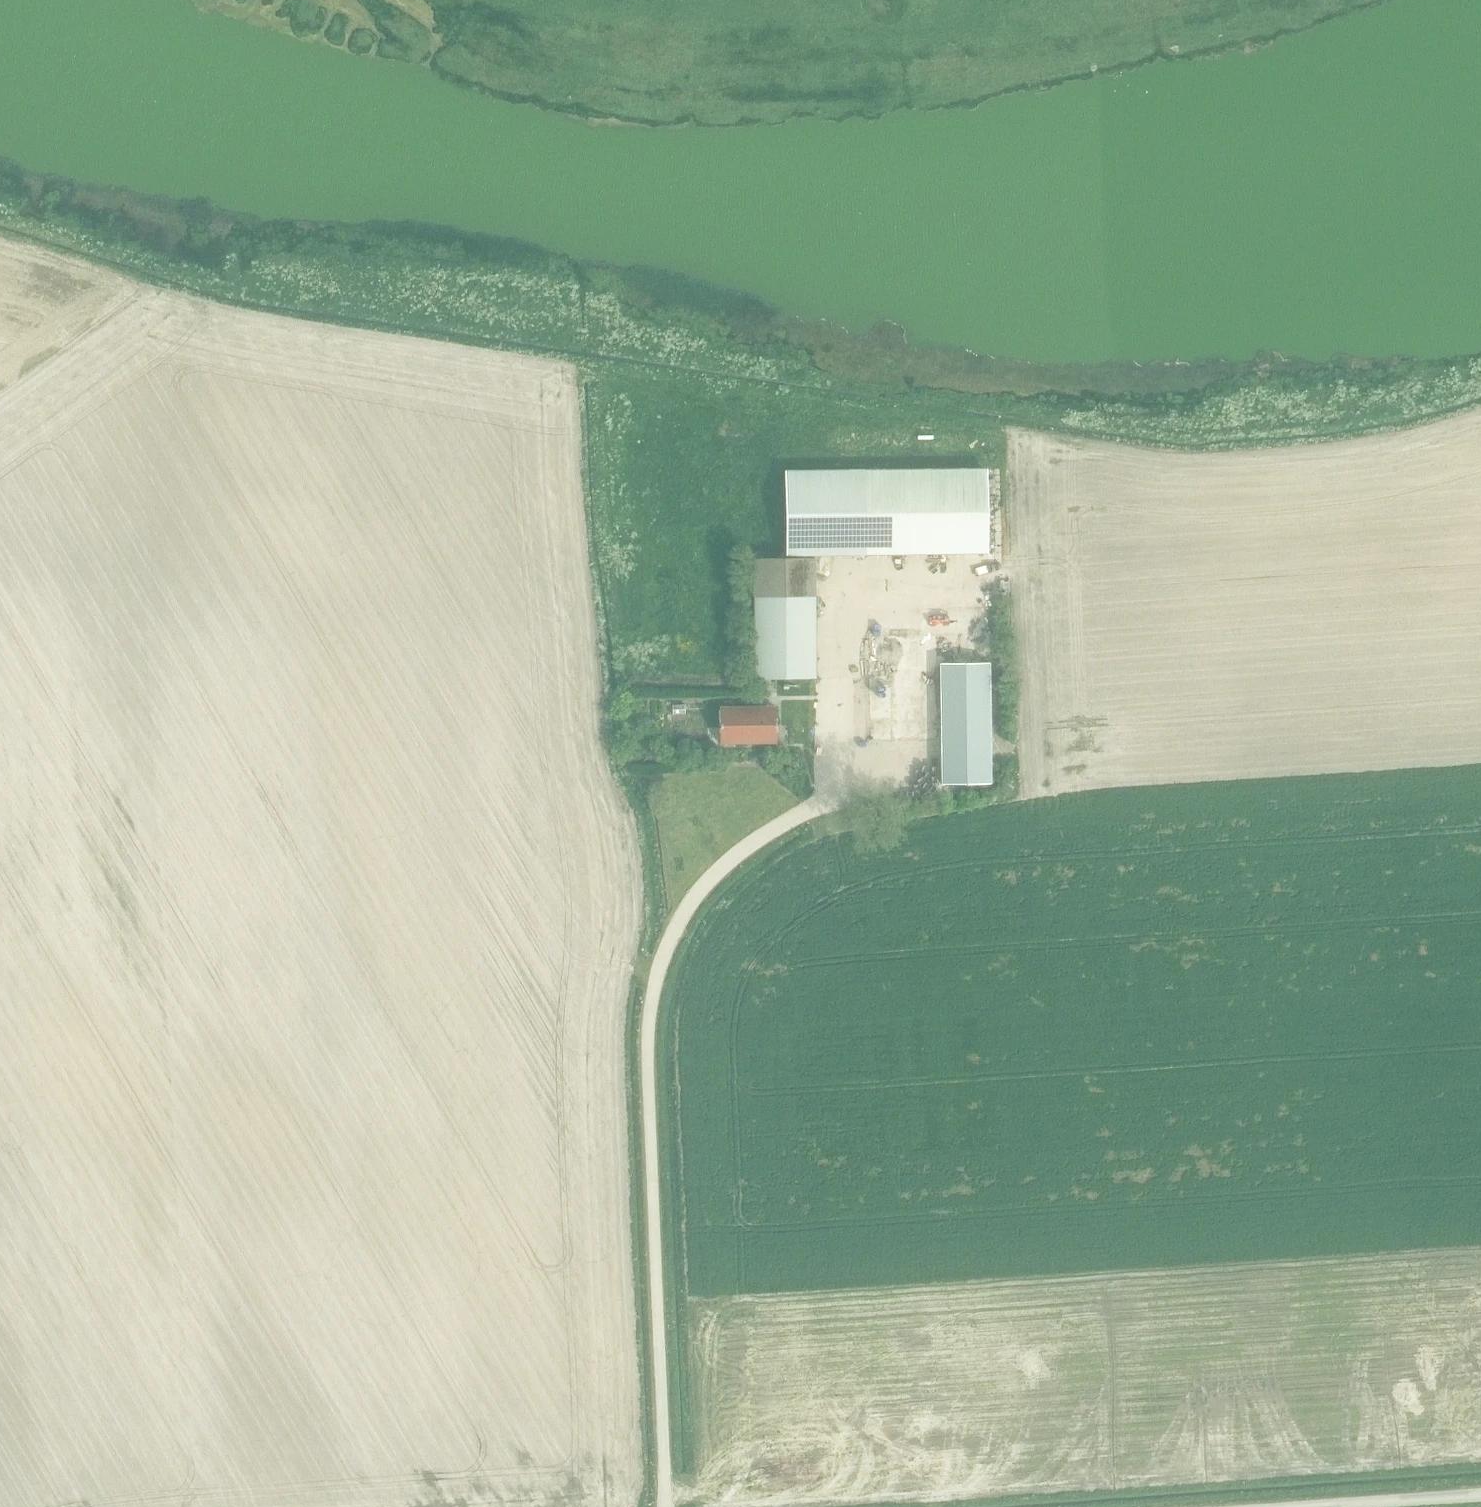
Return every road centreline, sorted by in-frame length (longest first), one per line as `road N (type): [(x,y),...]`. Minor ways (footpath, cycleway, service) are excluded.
road 1 (unclassified): [(1240,1506),(1480,1489)]

